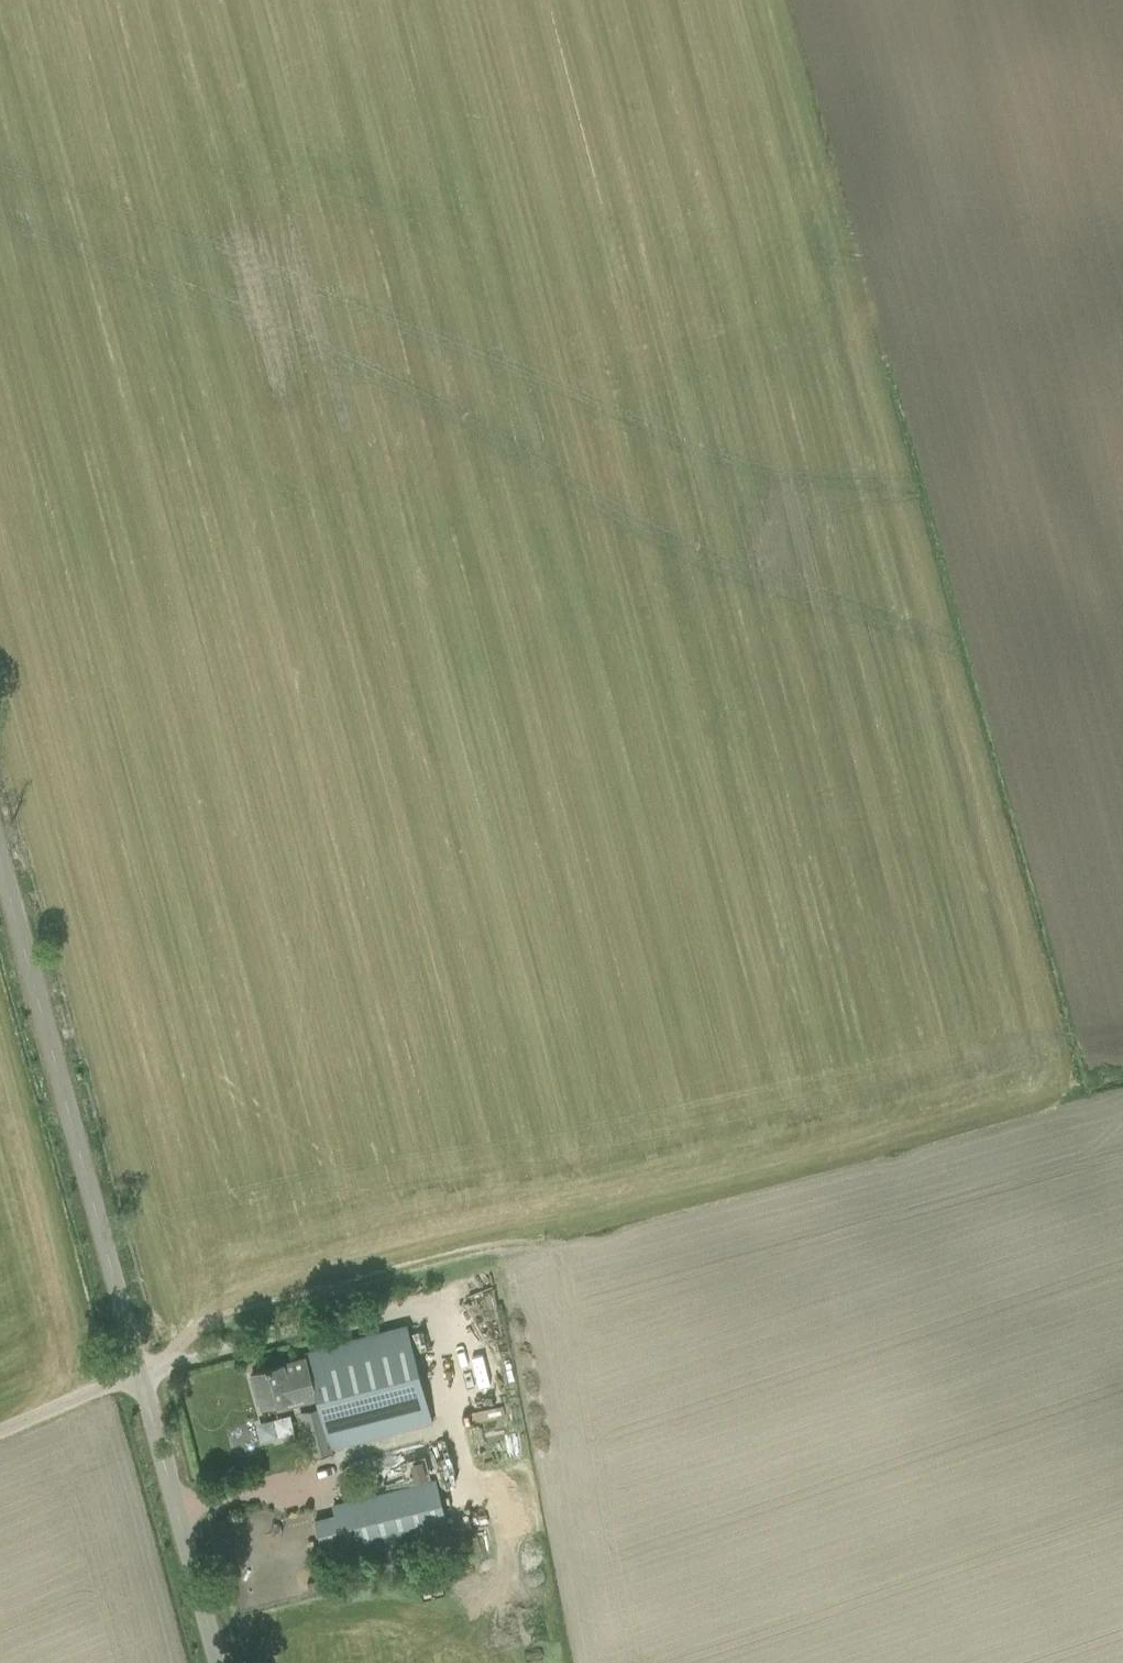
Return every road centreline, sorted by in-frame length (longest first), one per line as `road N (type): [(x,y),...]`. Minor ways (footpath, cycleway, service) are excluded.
road 1 (unclassified): [(216,1662),(0,864)]
road 2 (track): [(137,1371),(0,1430)]

